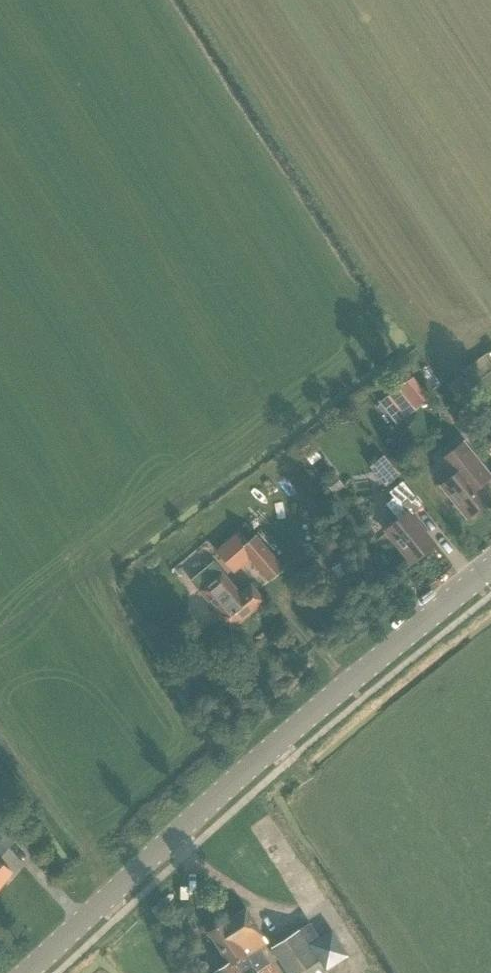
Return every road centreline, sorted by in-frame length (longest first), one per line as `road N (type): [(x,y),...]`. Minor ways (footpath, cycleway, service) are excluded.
road 1 (tertiary): [(27,972),(490,565)]

